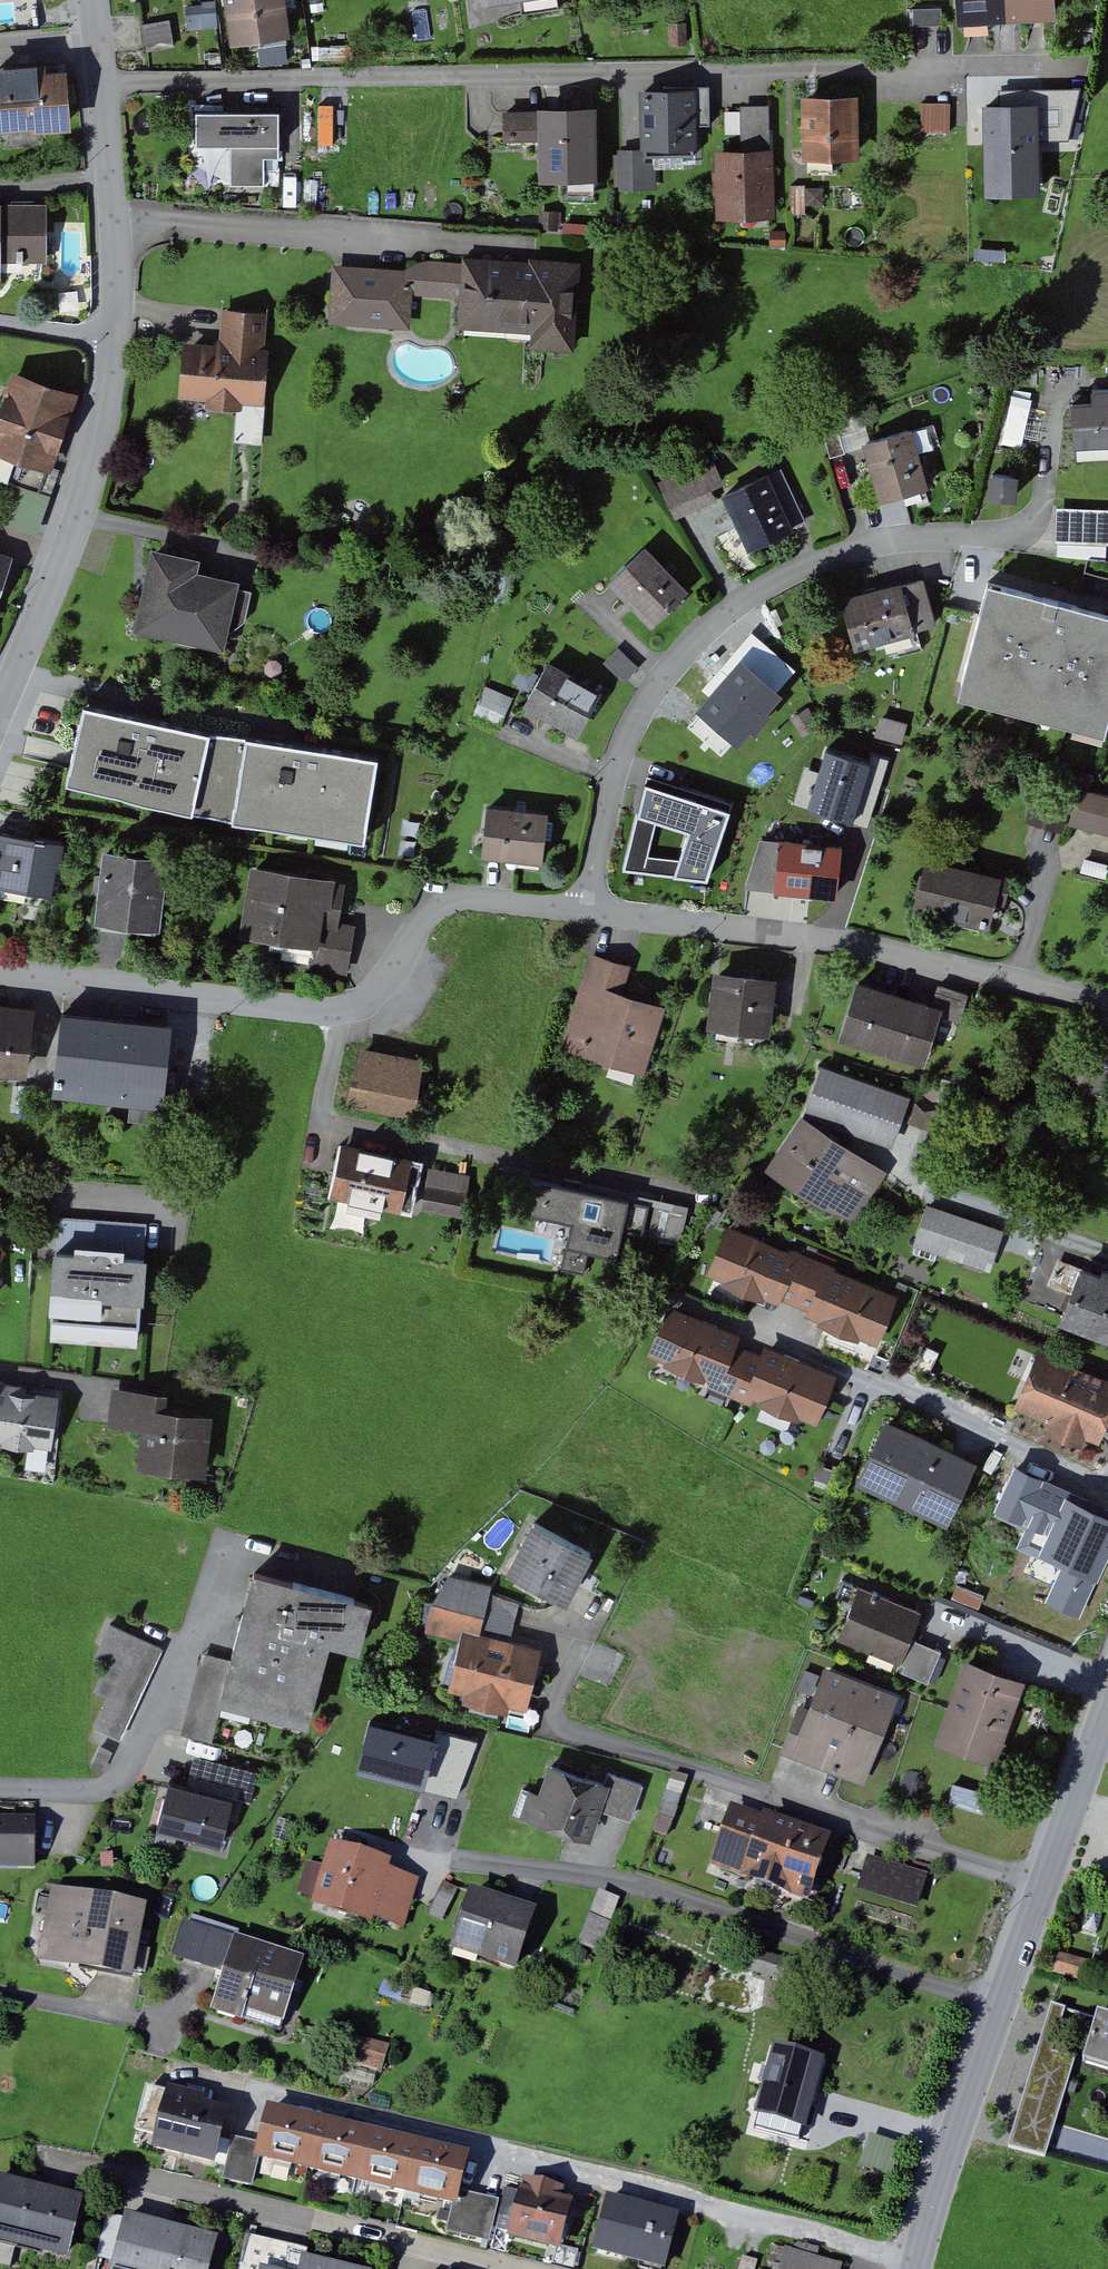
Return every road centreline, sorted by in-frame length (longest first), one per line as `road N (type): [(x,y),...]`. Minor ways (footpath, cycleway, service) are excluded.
road 1 (residential): [(592,908),(614,776),(669,673),(709,631),(800,571),(868,544),(1032,526),(1048,506),(1060,402)]
road 2 (residential): [(0,711),(82,507),(117,340),(118,219),(98,0)]
road 3 (residential): [(921,2261),(252,2086)]
road 4 (residential): [(0,968),(347,1008),(384,992),(432,910),(449,900),(592,908)]
road 5 (residential): [(1004,2005),(645,1886),(503,1862),(401,1856)]
road 6 (residential): [(1051,1882),(554,1724),(579,1642)]
road 7 (residential): [(592,908),(851,940),(1107,1002)]
road 8 (residential): [(526,2268),(115,2169)]
road 9 (tertiary): [(1004,2005),(921,2261)]
road 10 (tertiary): [(1107,1723),(1051,1882)]
road 11 (tertiary): [(1051,1882),(1004,2005)]

